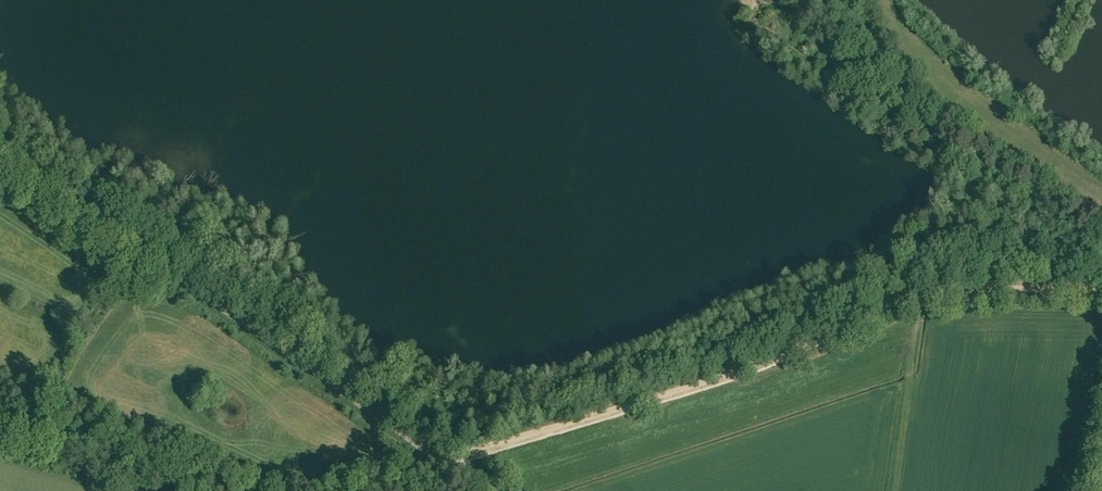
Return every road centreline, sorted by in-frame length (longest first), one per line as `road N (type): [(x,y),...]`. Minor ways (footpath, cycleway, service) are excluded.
road 1 (track): [(1101,293),(985,291),(903,302),(737,373),(443,461)]
road 2 (unclassified): [(485,490),(0,148)]

